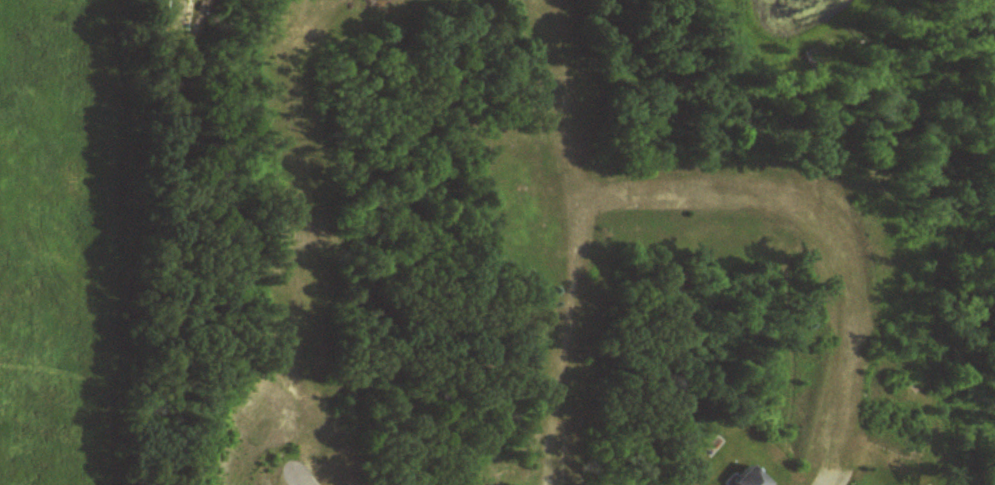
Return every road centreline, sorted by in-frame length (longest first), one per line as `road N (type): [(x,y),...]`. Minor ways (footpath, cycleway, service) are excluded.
road 1 (residential): [(559,484),(578,220),(546,12)]

